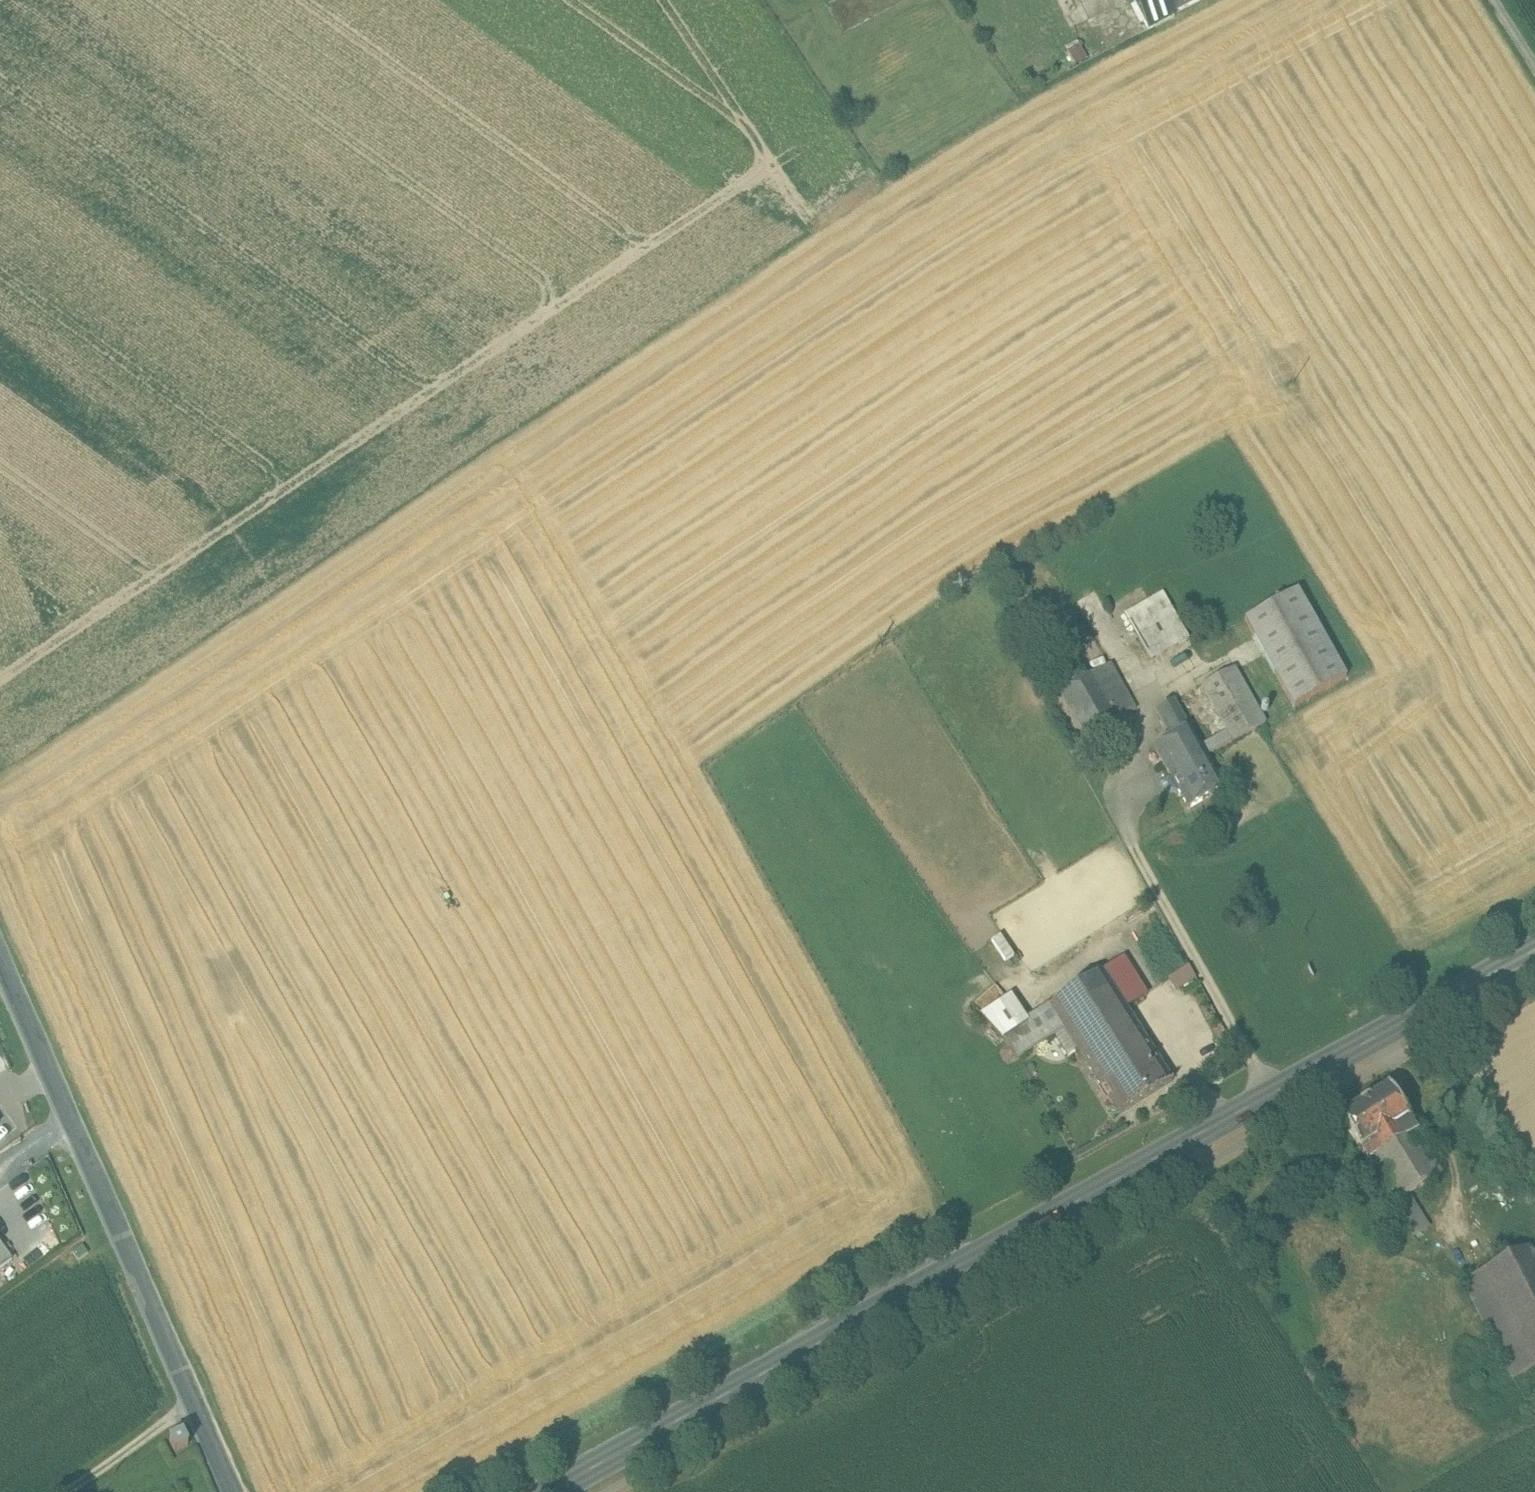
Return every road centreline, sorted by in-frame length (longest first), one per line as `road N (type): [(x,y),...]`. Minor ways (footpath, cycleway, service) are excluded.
road 1 (primary): [(1534,949),(551,1491)]
road 2 (tertiary): [(0,956),(234,1491)]

